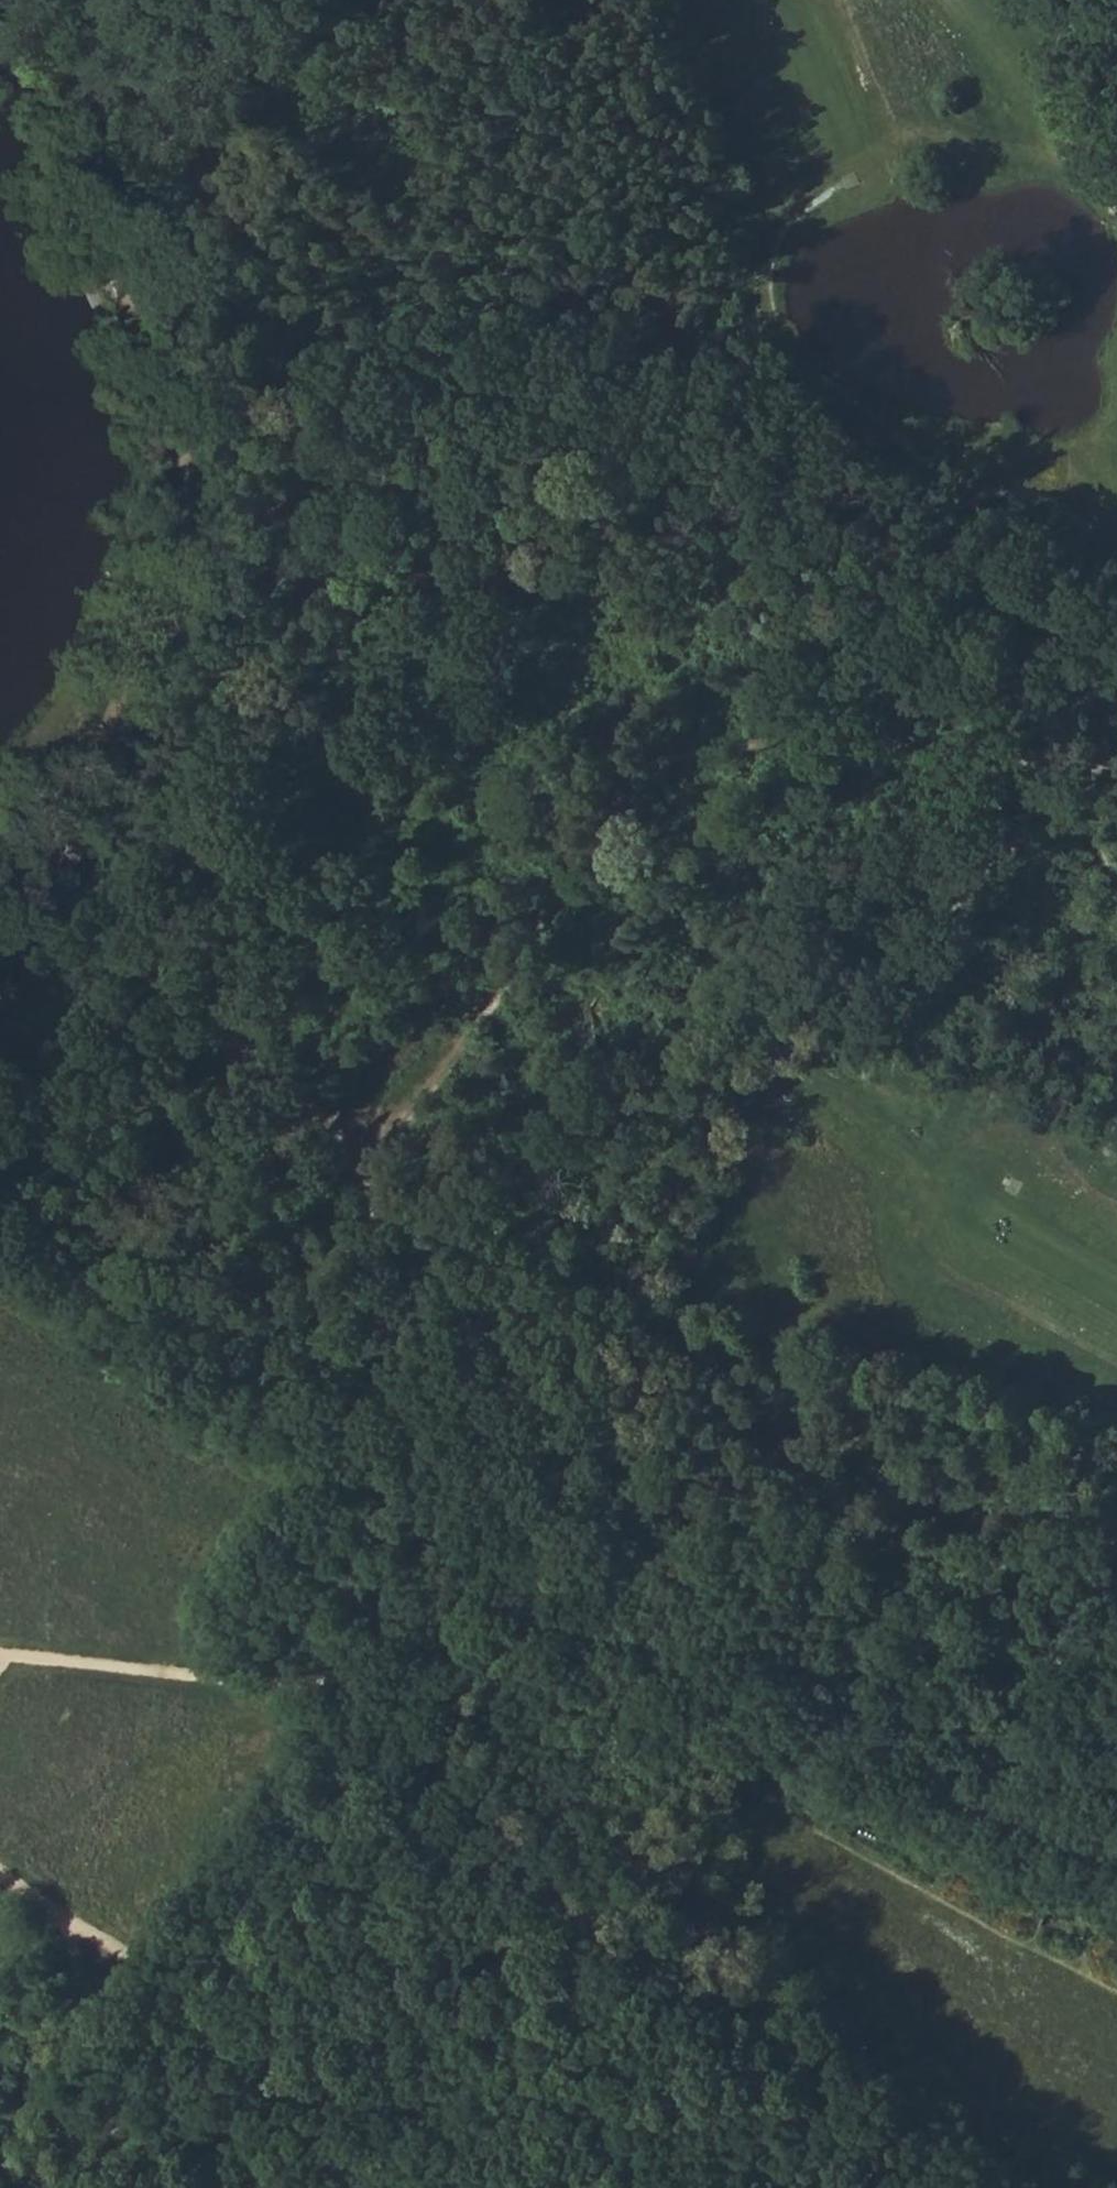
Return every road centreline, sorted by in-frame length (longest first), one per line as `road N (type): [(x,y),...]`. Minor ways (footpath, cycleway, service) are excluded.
road 1 (track): [(127,0),(80,169),(93,219),(184,431),(190,512),(156,612),(90,751),(29,835),(0,848)]
road 2 (track): [(0,1878),(490,2187)]

